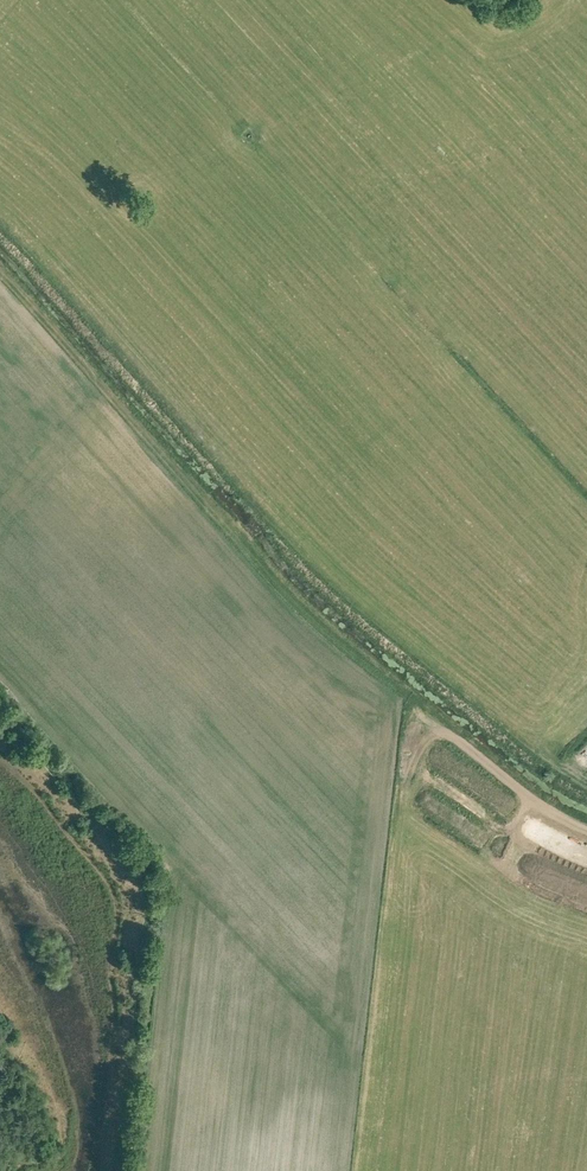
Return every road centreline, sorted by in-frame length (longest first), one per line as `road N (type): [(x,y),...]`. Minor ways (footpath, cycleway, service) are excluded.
road 1 (track): [(0,277),(187,485),(222,508),(306,617),(586,826)]

